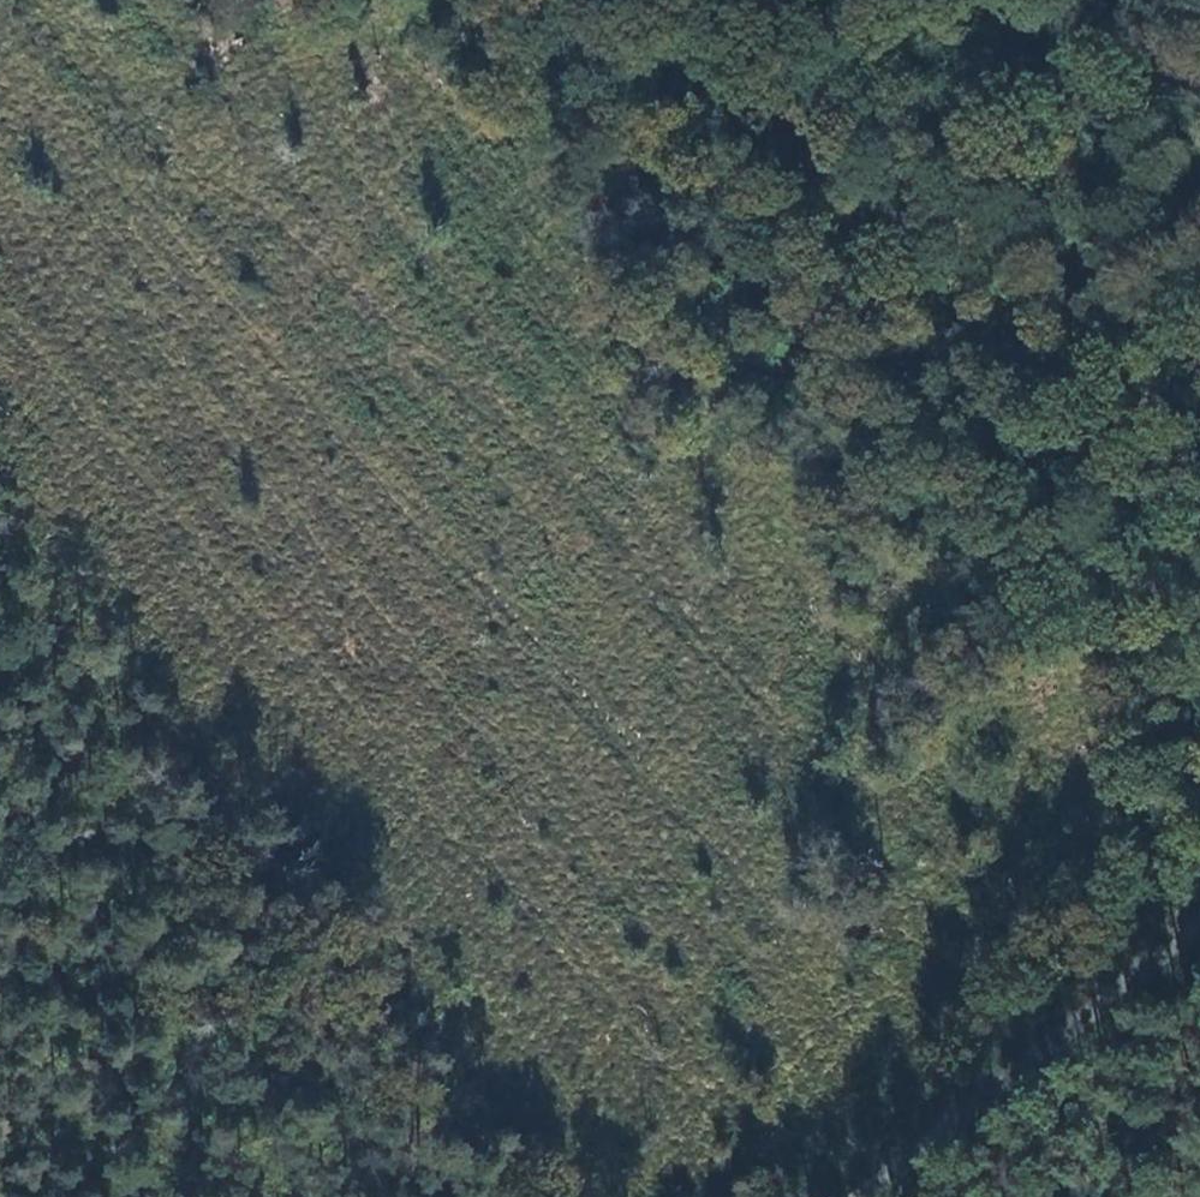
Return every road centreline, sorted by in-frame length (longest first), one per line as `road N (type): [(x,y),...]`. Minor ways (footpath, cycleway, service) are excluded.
road 1 (track): [(880,1196),(1199,939)]

